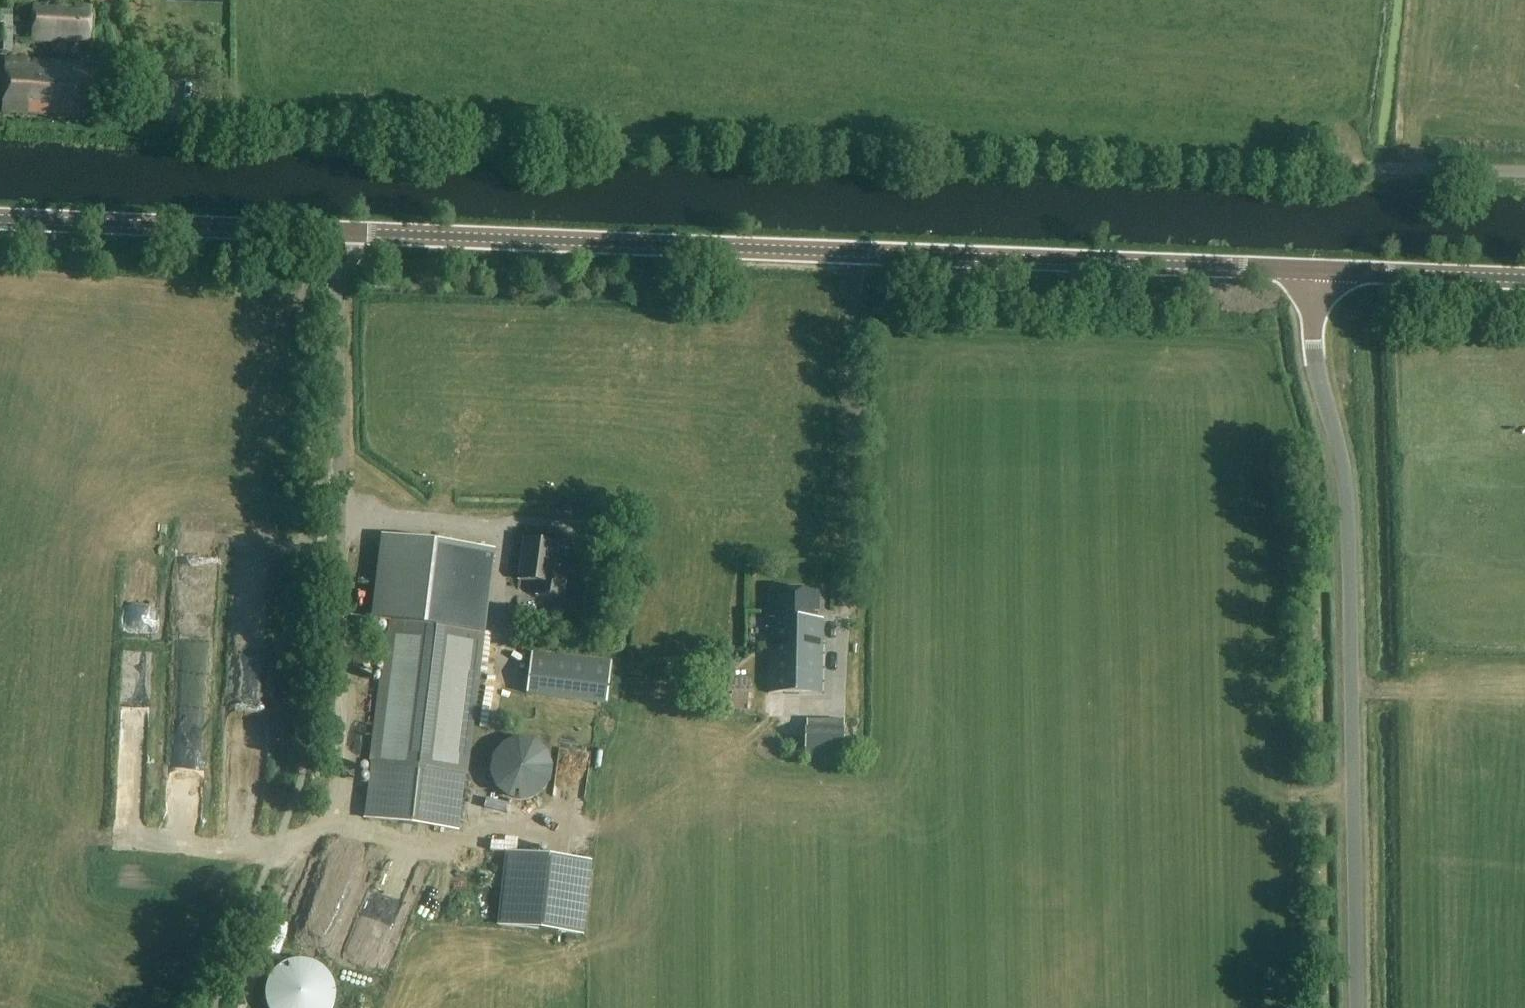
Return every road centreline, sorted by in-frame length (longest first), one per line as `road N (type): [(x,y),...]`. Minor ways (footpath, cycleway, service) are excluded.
road 1 (tertiary): [(1313,270),(0,220)]
road 2 (track): [(1336,169),(252,131)]
road 3 (unclassified): [(1356,1007),(1348,542),(1345,483),(1311,342),(1313,270)]
road 4 (track): [(854,254),(839,702)]
road 5 (tertiary): [(1524,278),(1313,270)]
road 6 (unclassified): [(1524,176),(1336,169)]
road 7 (track): [(1495,690),(1351,689)]

